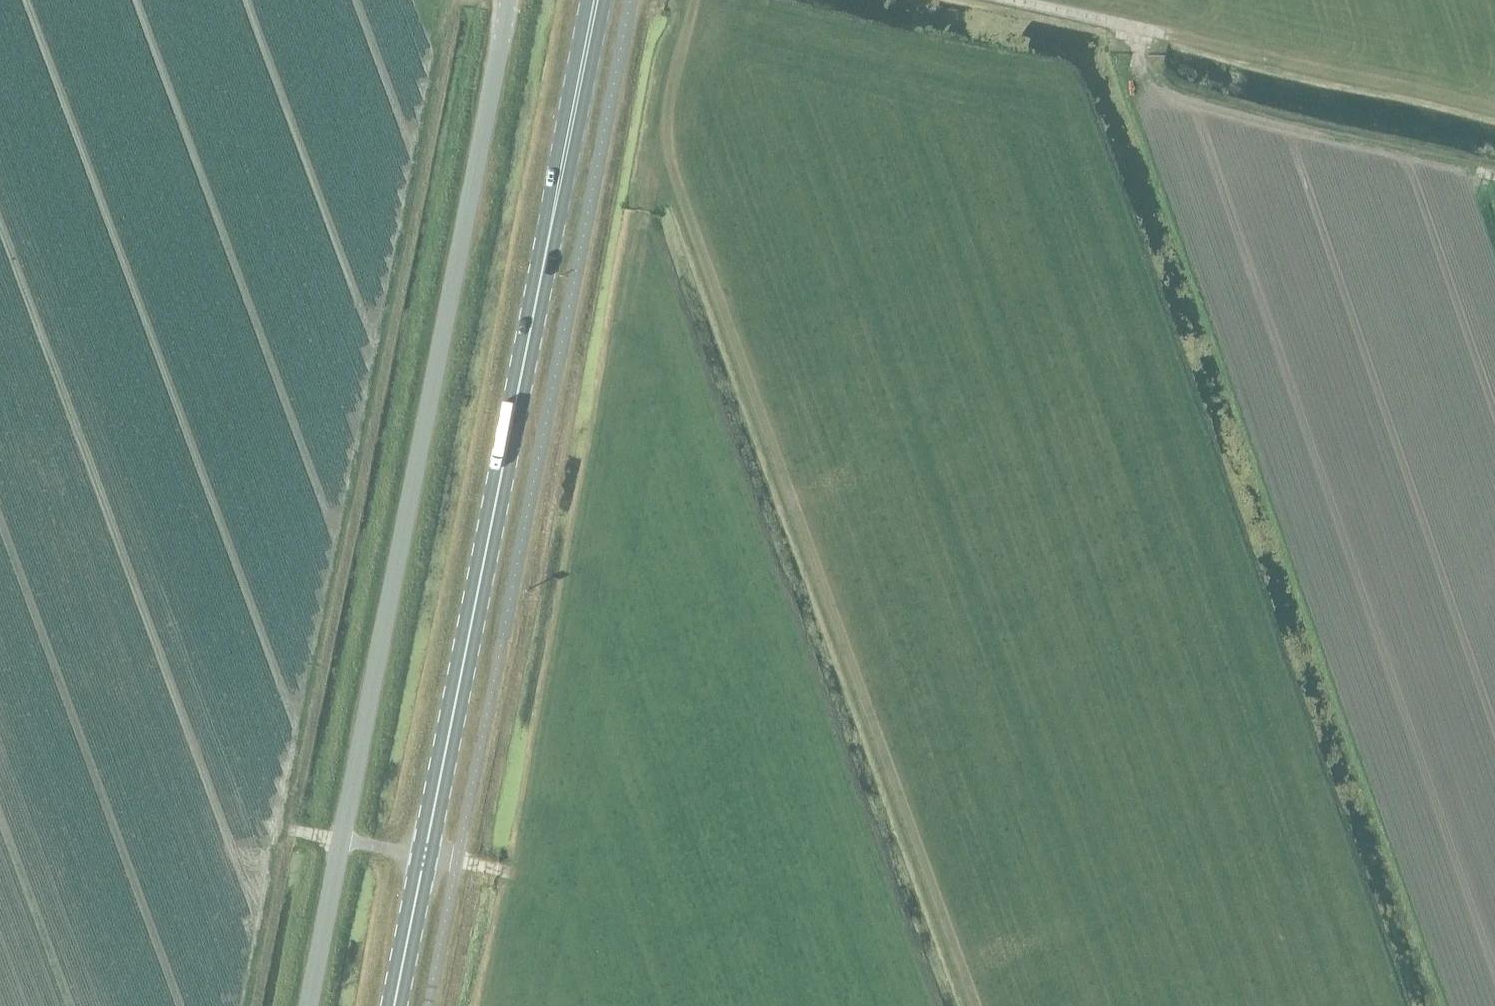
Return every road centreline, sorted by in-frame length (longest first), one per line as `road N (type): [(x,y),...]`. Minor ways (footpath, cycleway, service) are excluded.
road 1 (secondary): [(395,1005),(595,0)]
road 2 (unclassified): [(310,1005),(508,0)]

